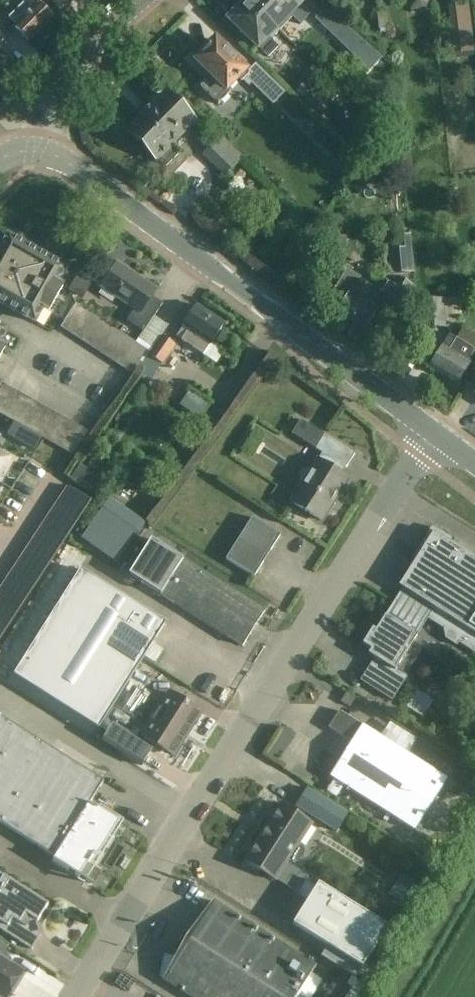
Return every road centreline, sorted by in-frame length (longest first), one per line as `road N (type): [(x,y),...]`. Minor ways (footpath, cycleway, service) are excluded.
road 1 (unclassified): [(431,433),(77,996)]
road 2 (tertiary): [(41,151),(274,315)]
road 3 (tertiary): [(431,433),(274,315)]
road 4 (tertiary): [(41,151),(70,74),(147,0)]

